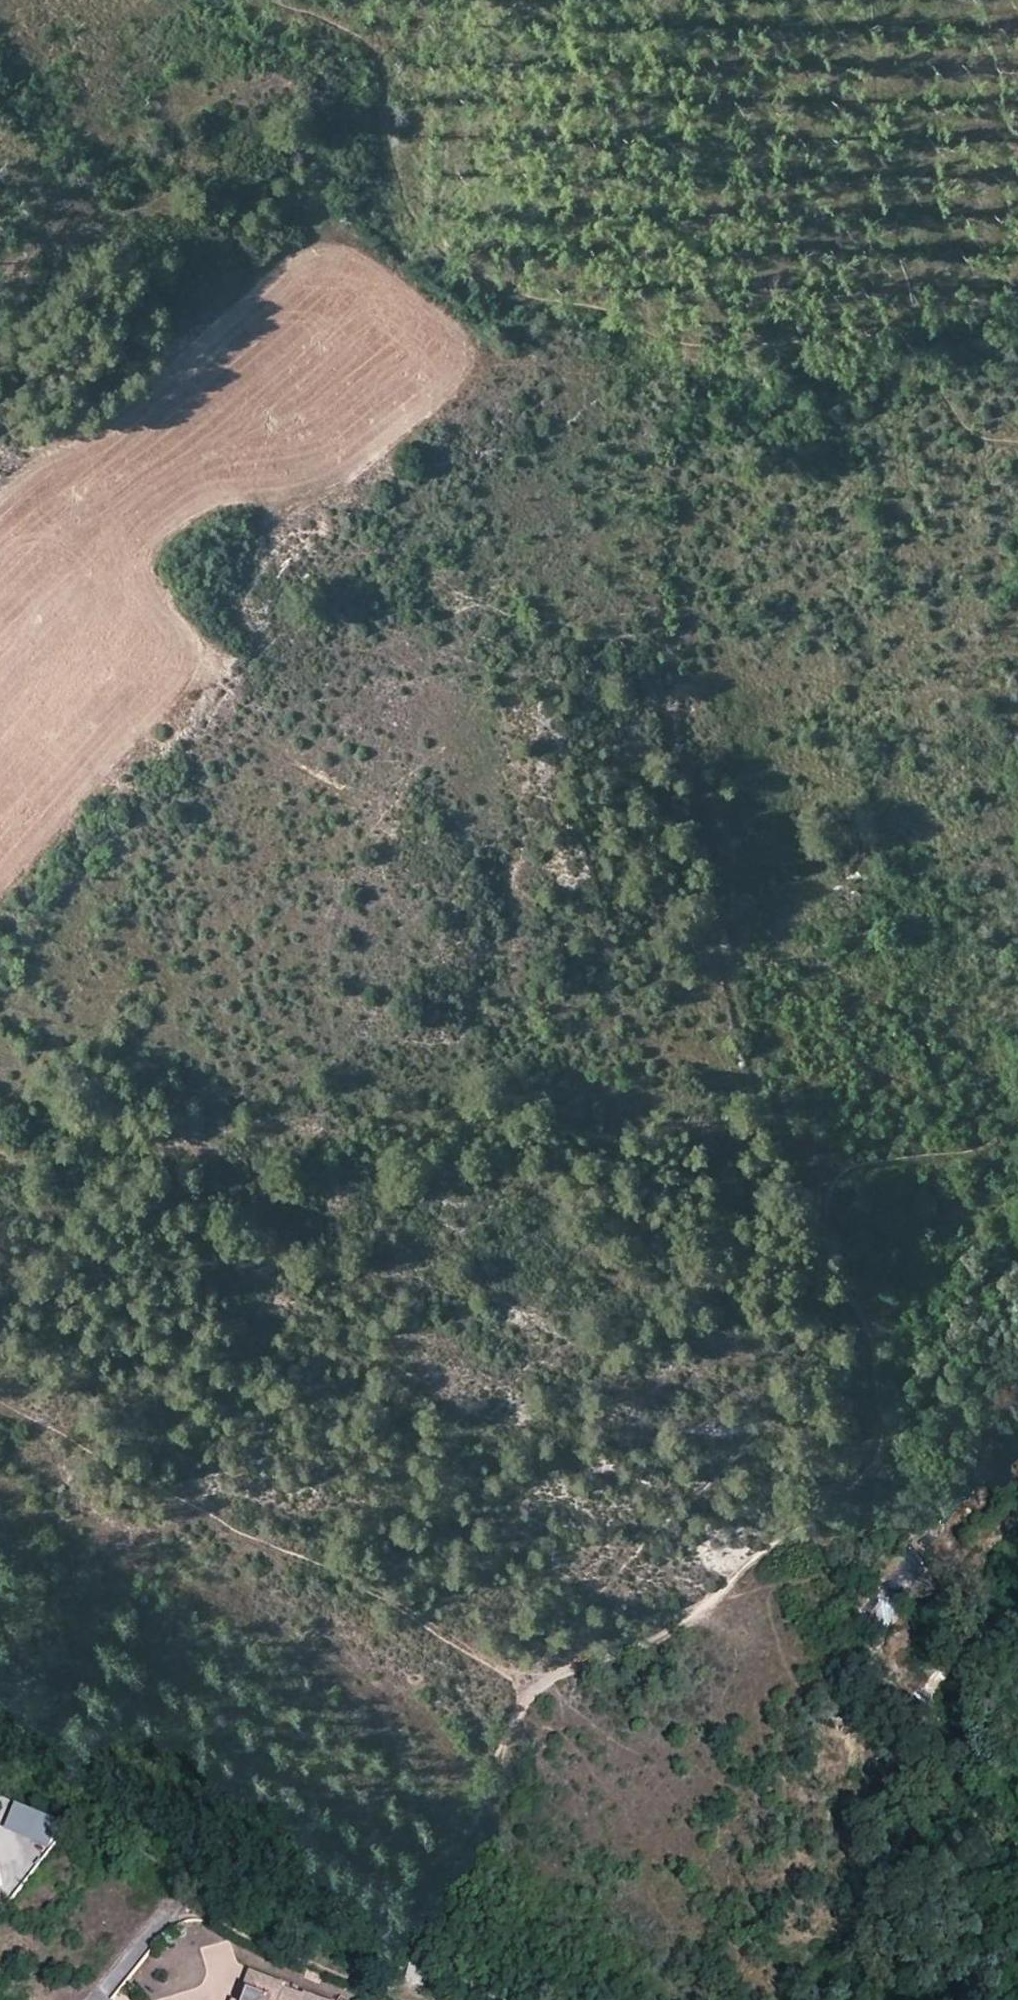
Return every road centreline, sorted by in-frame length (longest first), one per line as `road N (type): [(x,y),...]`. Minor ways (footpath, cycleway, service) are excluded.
road 1 (track): [(431,1999),(309,1951)]

